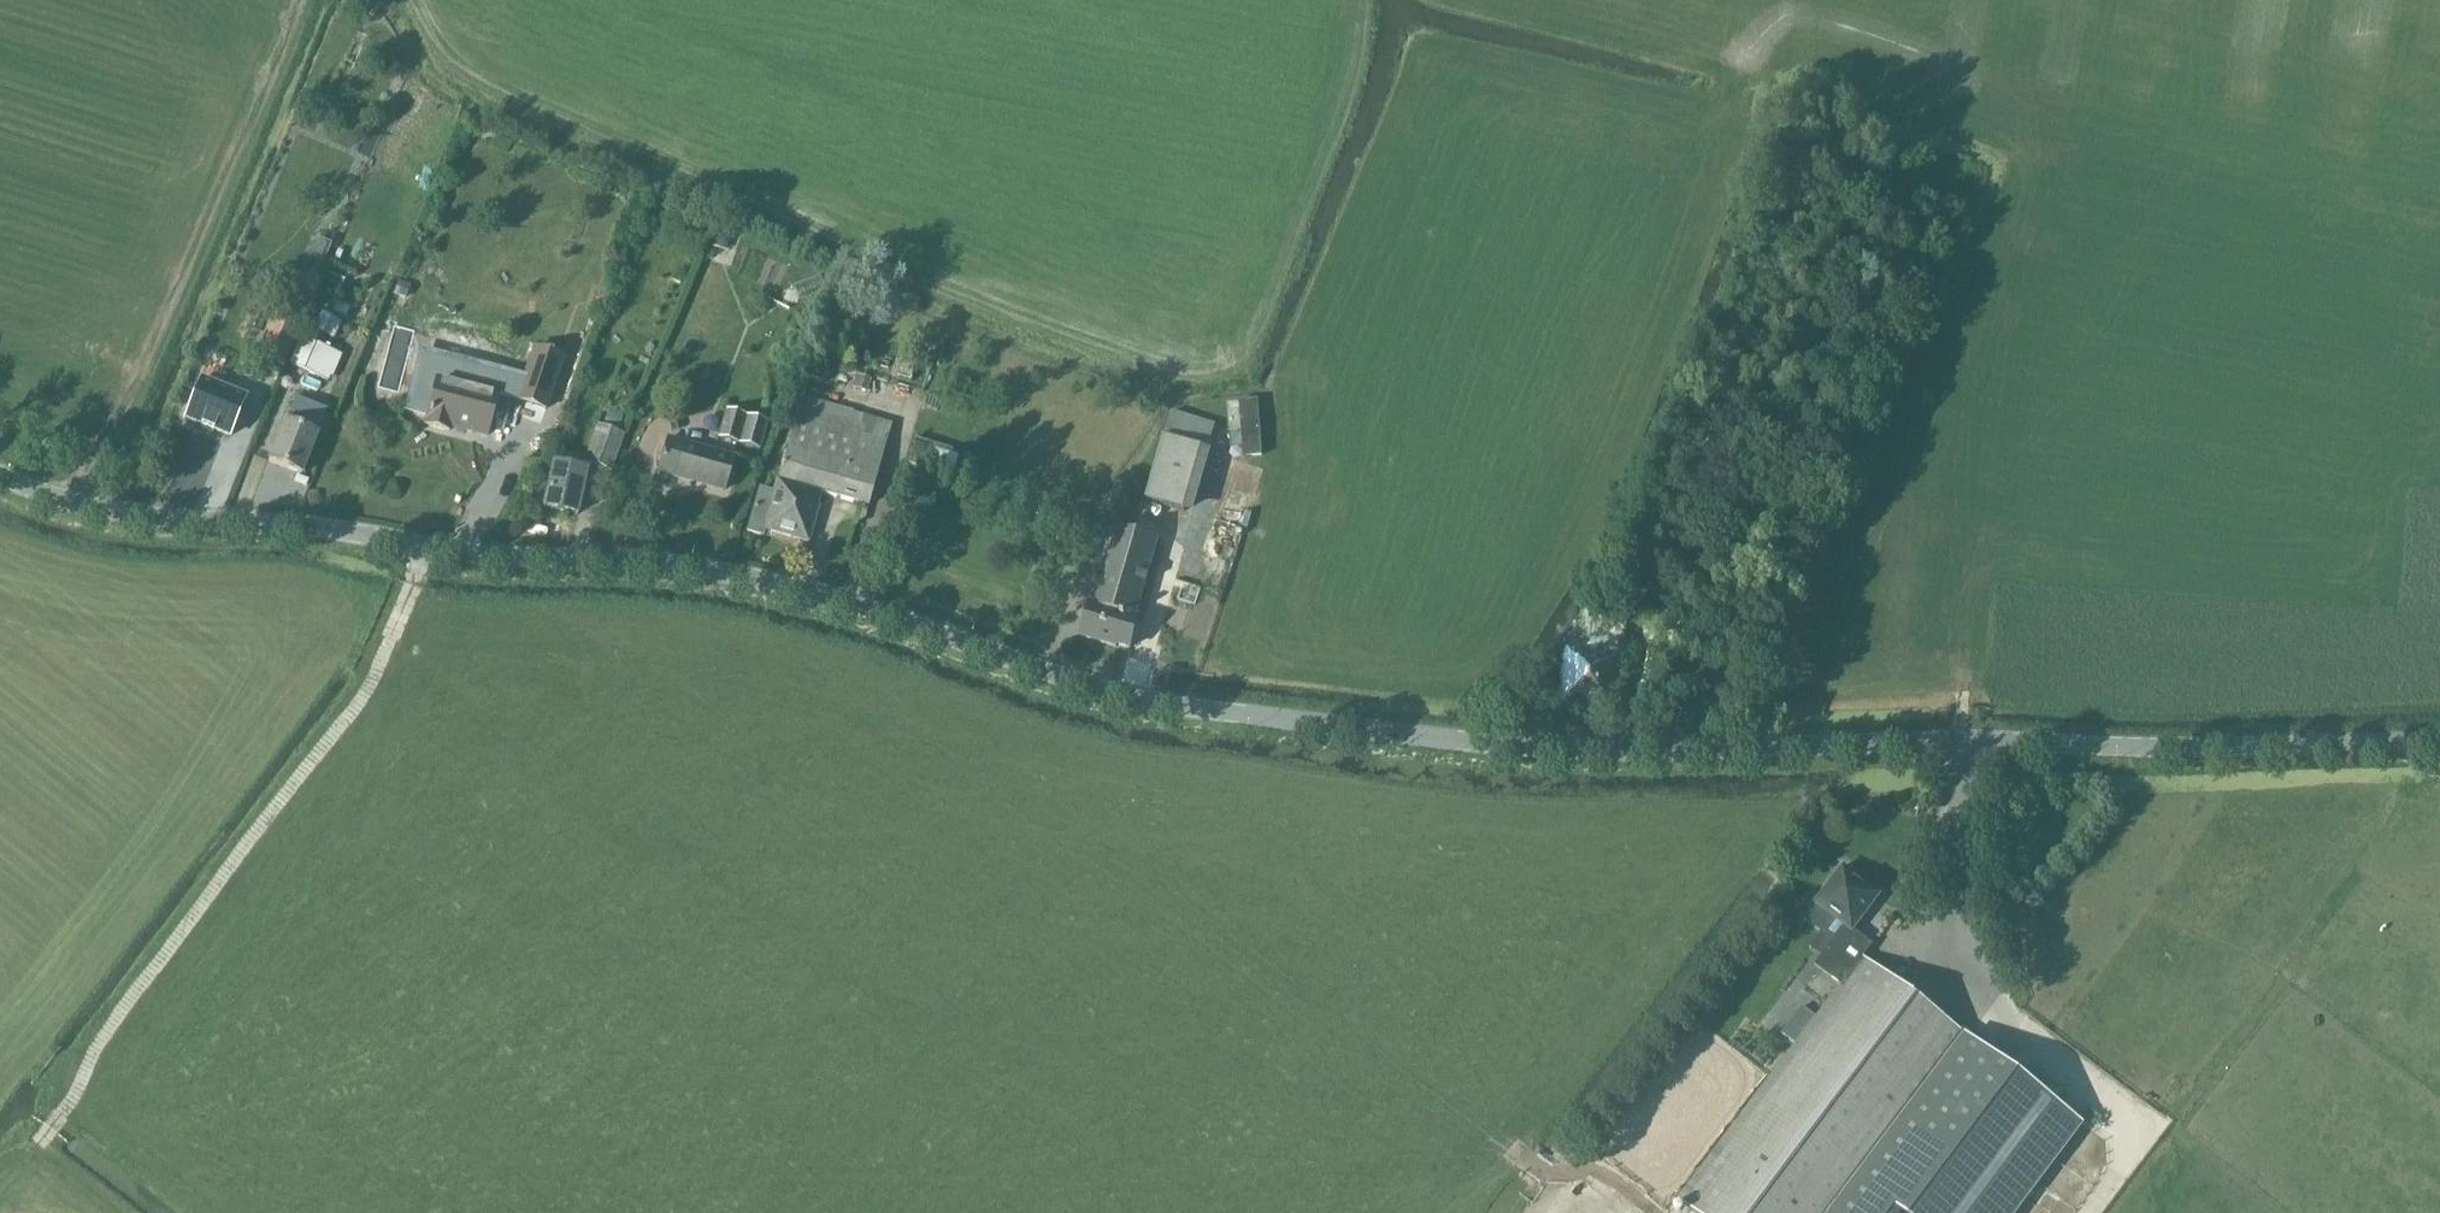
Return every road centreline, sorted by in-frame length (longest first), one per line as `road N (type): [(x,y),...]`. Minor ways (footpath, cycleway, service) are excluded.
road 1 (tertiary): [(2439,736),(1653,755),(1470,750),(1126,700),(767,578),(428,551),(155,518),(71,503),(0,475)]
road 2 (track): [(38,1145),(65,1113),(93,1050),(357,710),(428,551)]
road 3 (track): [(2078,1212),(2137,1138),(1937,964),(1964,695)]
road 4 (track): [(300,0),(71,503)]

